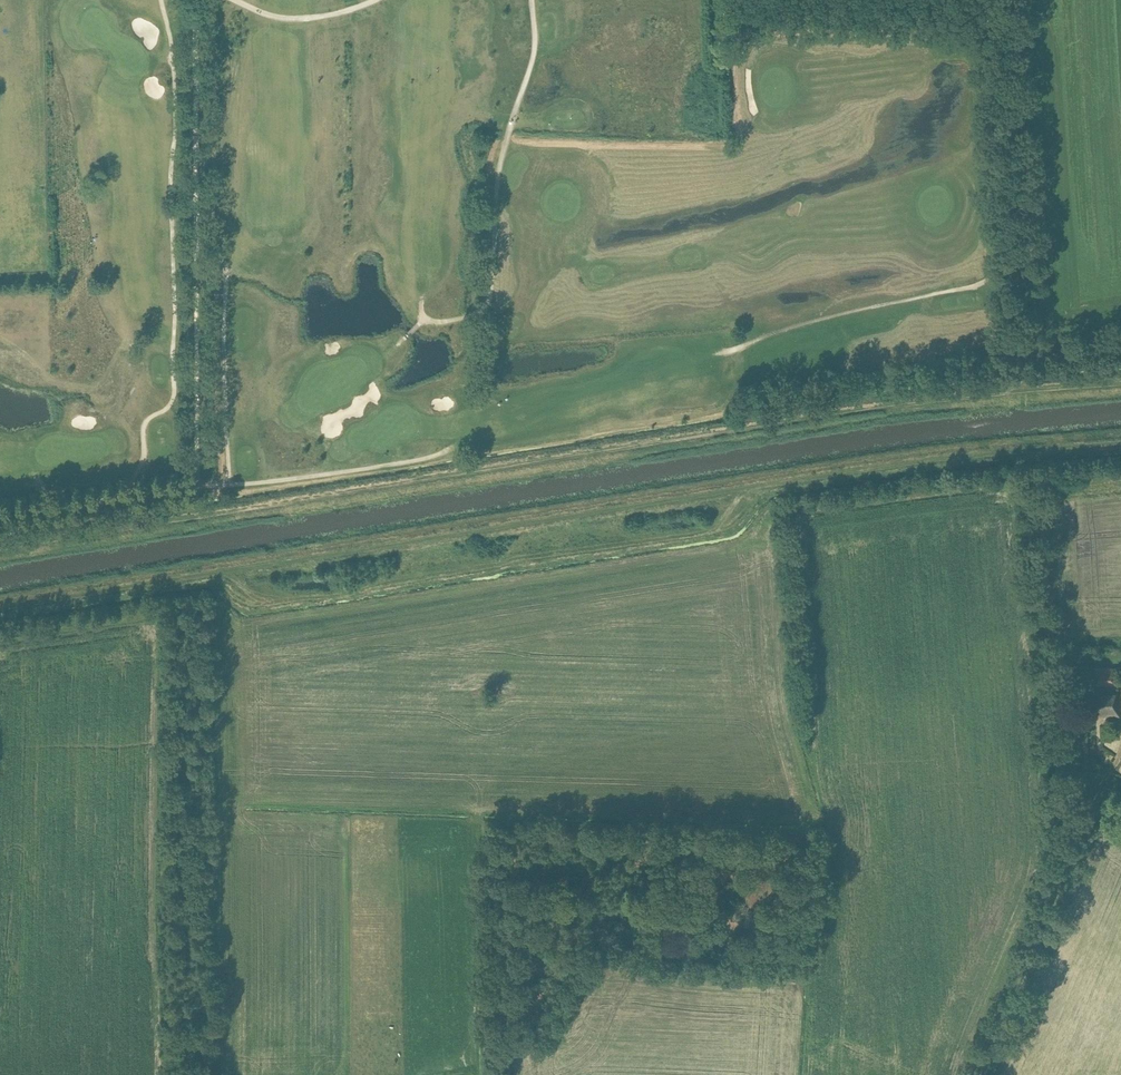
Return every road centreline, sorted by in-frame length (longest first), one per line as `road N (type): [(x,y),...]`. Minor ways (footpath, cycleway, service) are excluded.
road 1 (track): [(0,610),(944,458),(1120,446)]
road 2 (track): [(0,551),(790,421),(1024,391)]
road 3 (track): [(0,512),(195,485),(198,0)]

